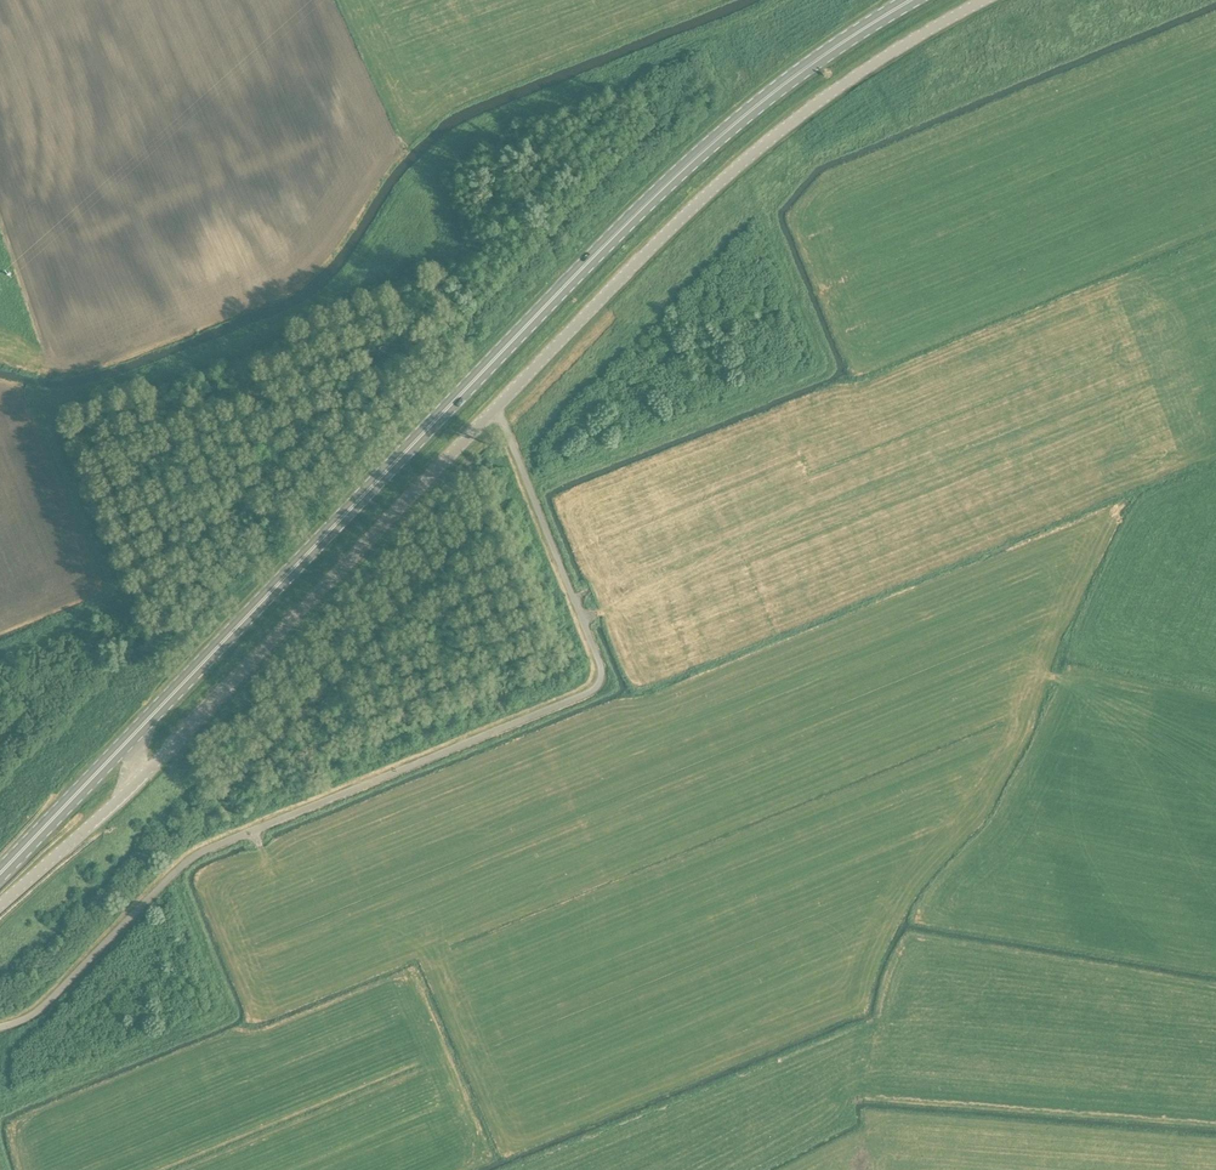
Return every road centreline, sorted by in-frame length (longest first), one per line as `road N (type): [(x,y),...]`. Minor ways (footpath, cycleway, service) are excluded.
road 1 (unclassified): [(0,906),(130,789),(650,243),(859,67),(984,0)]
road 2 (primary): [(0,873),(636,214),(744,116),(916,0)]
road 3 (unclassified): [(0,1026),(38,1010),(201,853),(594,688),(602,668),(572,591)]

